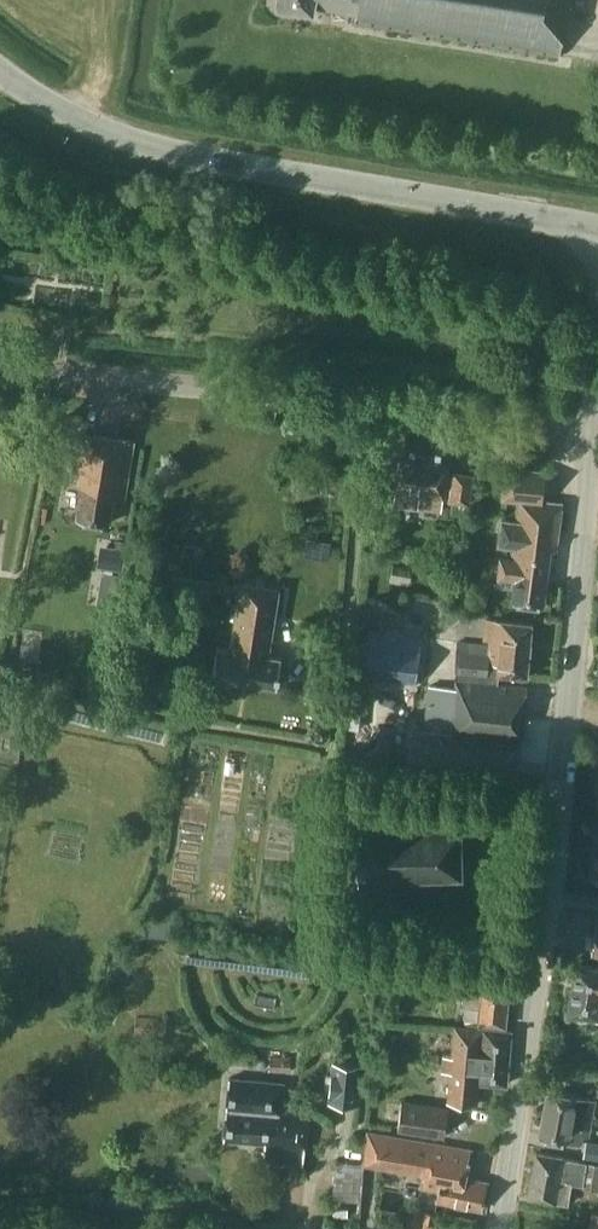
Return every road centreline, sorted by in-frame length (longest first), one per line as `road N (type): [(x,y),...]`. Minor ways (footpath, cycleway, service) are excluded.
road 1 (tertiary): [(597,229),(152,149),(94,128),(0,73)]
road 2 (unclassified): [(589,435),(0,361)]
road 3 (unclassified): [(545,899),(589,435)]
road 4 (unclassified): [(499,1228),(545,899)]

